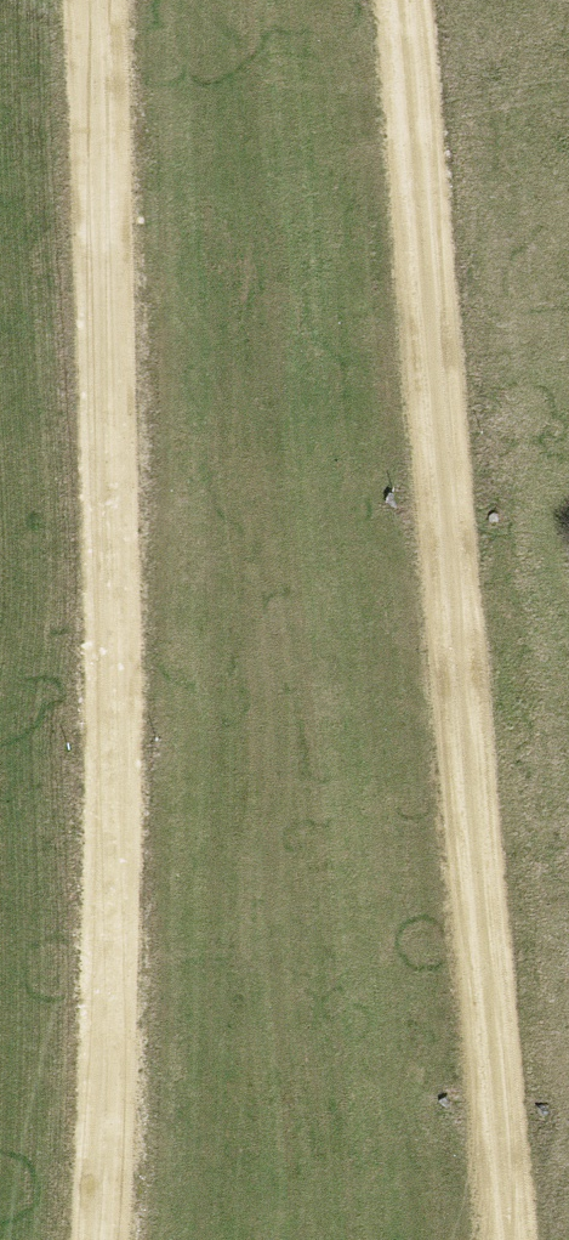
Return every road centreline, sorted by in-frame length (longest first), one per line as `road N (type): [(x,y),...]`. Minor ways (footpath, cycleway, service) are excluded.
road 1 (track): [(511,1239),(399,0)]
road 2 (track): [(94,0),(113,619),(94,1239)]

